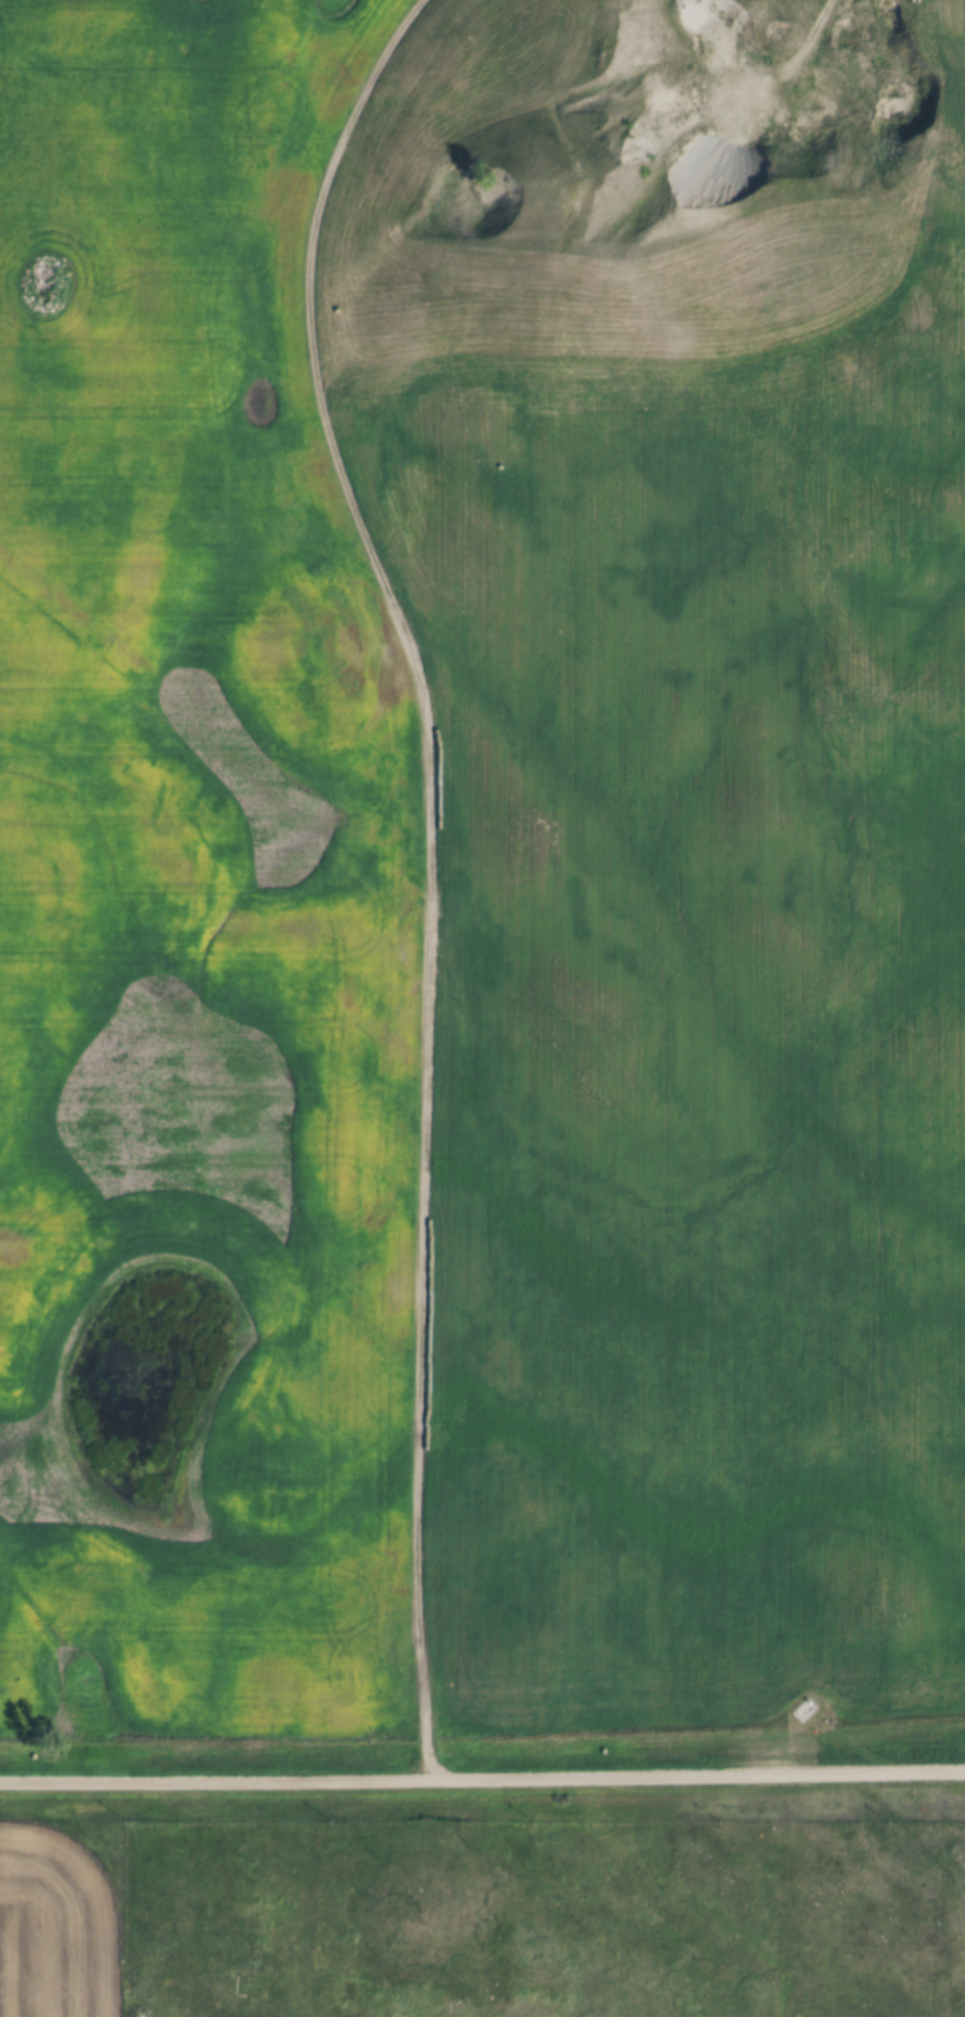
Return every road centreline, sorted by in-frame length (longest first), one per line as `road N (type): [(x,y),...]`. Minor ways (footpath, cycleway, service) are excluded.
road 1 (track): [(424,1775),(411,1637),(411,1514),(420,1437),(419,1145),(433,931),(428,723),(415,638),(344,484),(323,416),(307,280),(314,213),(343,124),(415,0)]
road 2 (residential): [(964,1766),(0,1778)]
road 3 (track): [(832,0),(794,60),(695,128)]

